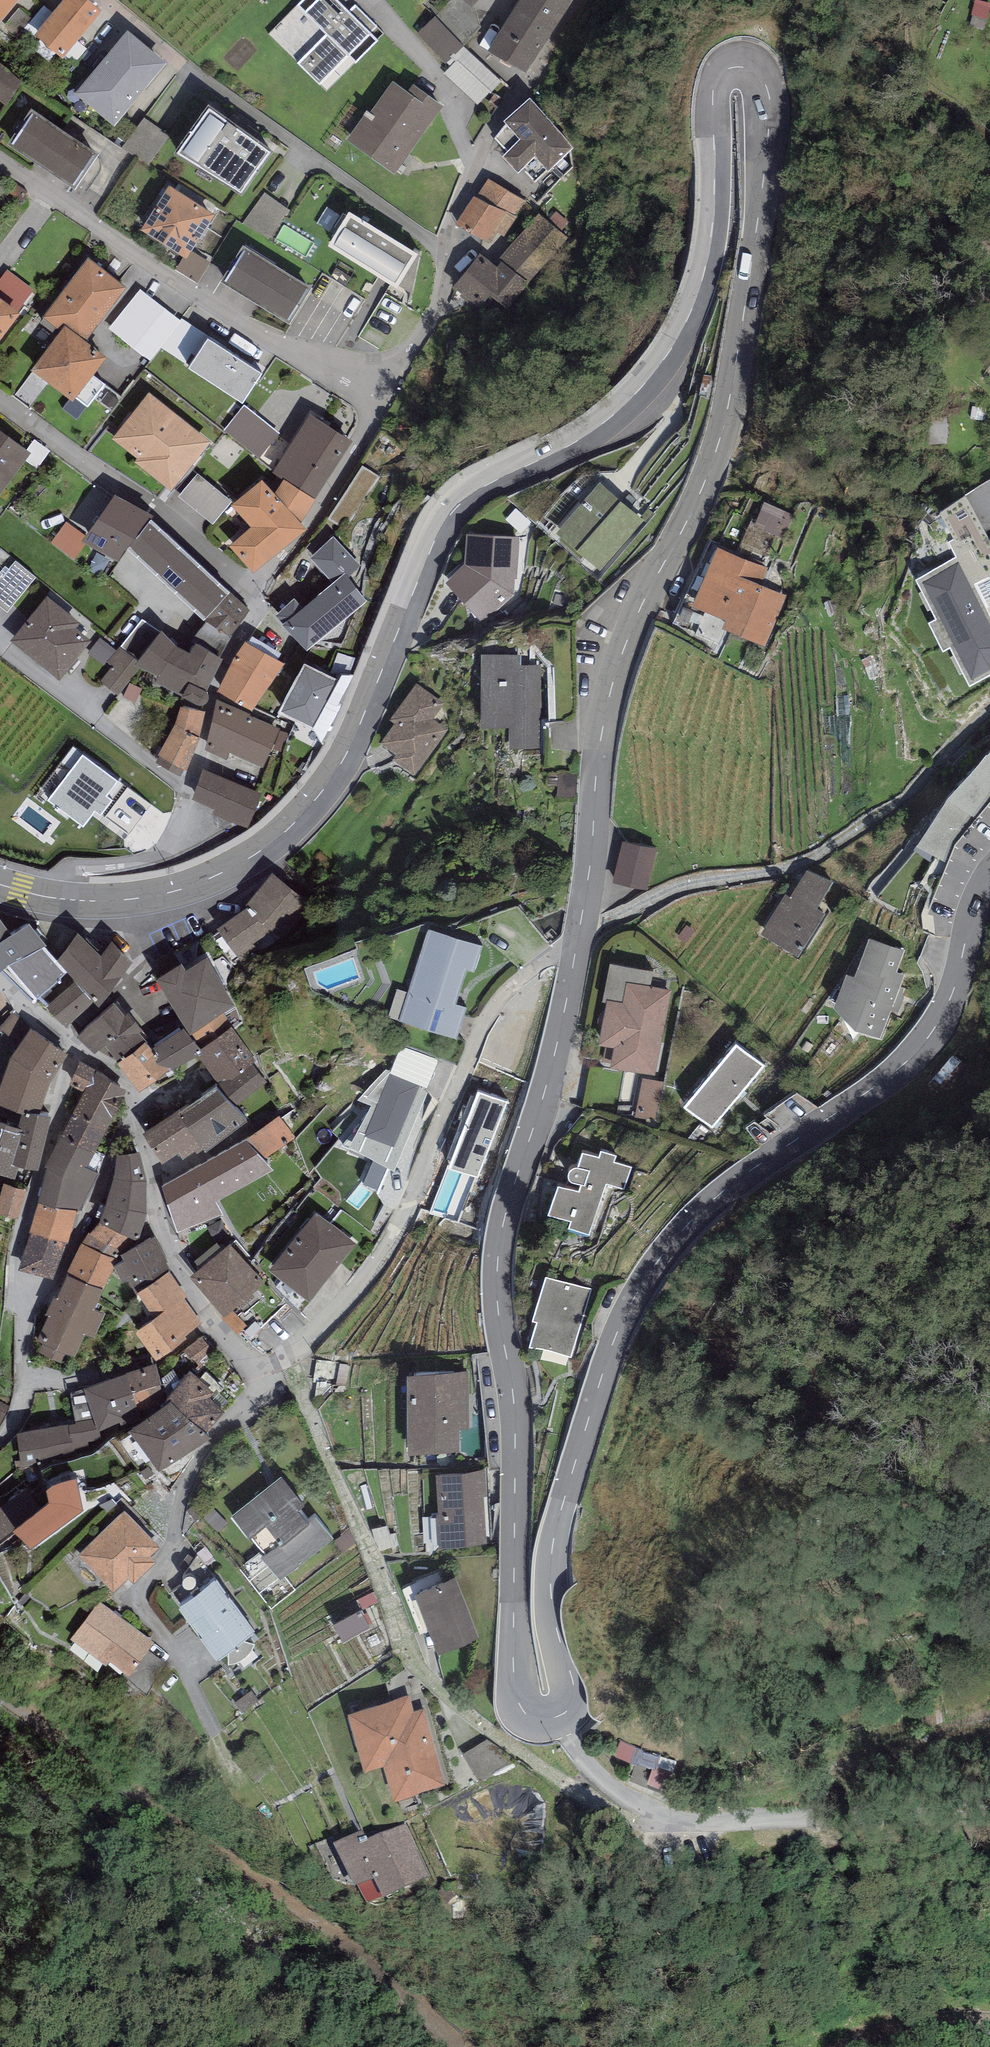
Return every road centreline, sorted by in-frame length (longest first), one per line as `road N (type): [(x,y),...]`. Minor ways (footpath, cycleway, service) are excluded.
road 1 (tertiary): [(576,957),(607,706),(628,642),(714,462),(736,373),(772,98),(765,71),(748,61),(726,67),(715,92),(710,245),(672,348),(609,419),(473,495),(447,519),(358,730),(316,799),(276,839),(207,880),(123,900),(55,898)]
road 2 (tertiary): [(989,879),(949,1005),(930,1039),(880,1084),(700,1212),(628,1308),(555,1532),(549,1599),(573,1697),(557,1716)]
road 3 (tertiary): [(557,1716),(524,1711),(514,1685),(517,1451),(498,1273),(506,1203),(551,1074),(576,957)]
road 4 (unclassified): [(0,1692),(341,1935),(456,2046)]
road 5 (residential): [(576,957),(516,981),(483,1020),(383,1249),(344,1303),(264,1374)]
road 6 (residential): [(264,1374),(225,1334),(170,1245),(130,1085),(0,974)]
road 7 (unclassified): [(989,1810),(684,1820),(616,1796),(557,1716)]
road 8 (residential): [(579,0),(536,81),(484,142),(451,220),(436,305),(378,410)]
road 9 (residential): [(0,153),(378,410)]
road 10 (track): [(616,1796),(716,1797),(989,1724)]
road 11 (residential): [(235,1413),(184,1484),(170,1549),(141,1596),(212,1730)]
road 12 (residential): [(0,398),(263,598)]
road 13 (residential): [(378,410),(315,525),(263,598)]
road 14 (residential): [(190,788),(170,847),(135,862),(70,868),(55,898)]
road 15 (unclassified): [(847,2046),(900,2031),(989,2024)]

